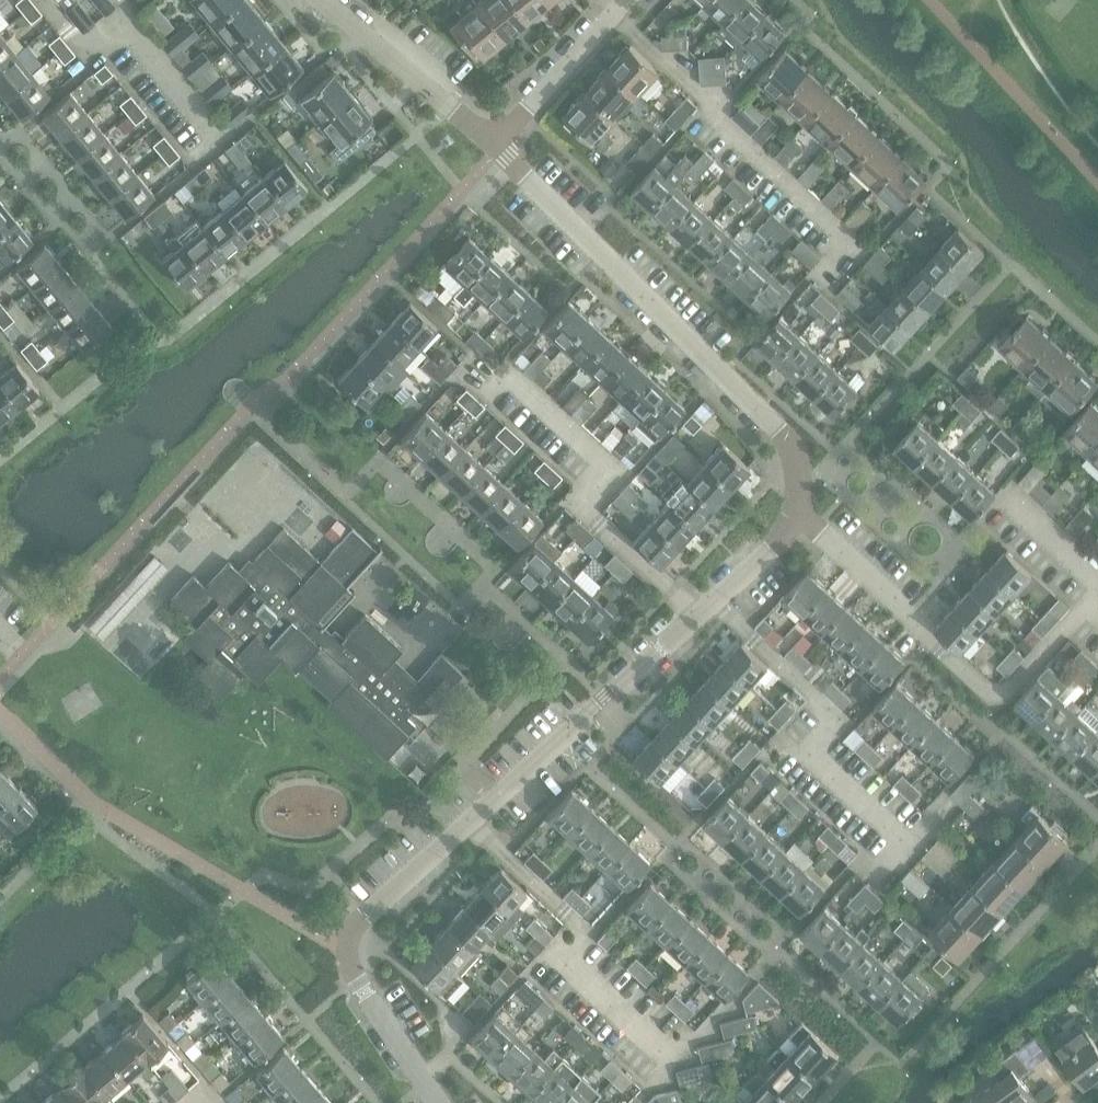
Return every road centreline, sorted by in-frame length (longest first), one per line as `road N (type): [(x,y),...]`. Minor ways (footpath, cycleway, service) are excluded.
road 1 (residential): [(794,515),(606,701),(357,925),(348,962),(360,999),(439,1102)]
road 2 (residential): [(496,140),(762,422),(791,470),(794,515)]
road 3 (residential): [(997,700),(794,515)]
road 4 (residential): [(326,0),(496,140)]
road 5 (residential): [(496,140),(624,0)]

